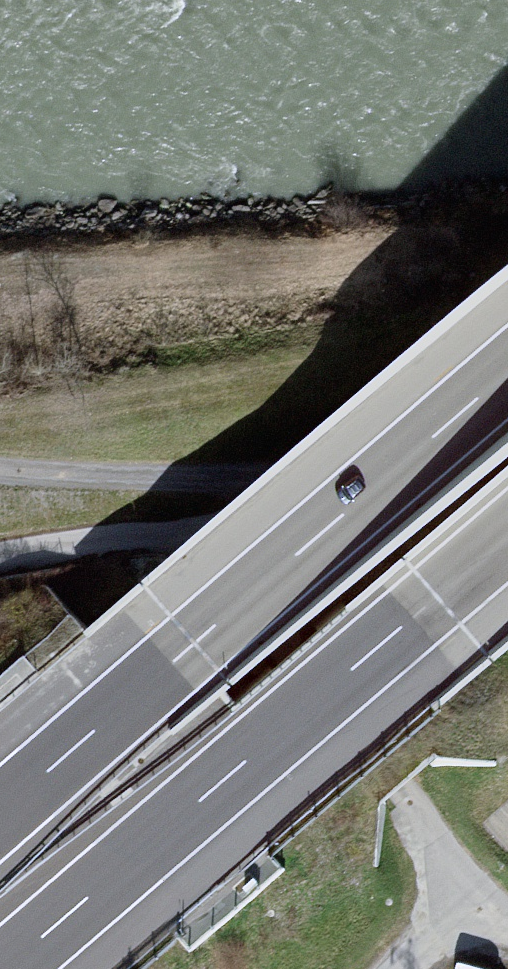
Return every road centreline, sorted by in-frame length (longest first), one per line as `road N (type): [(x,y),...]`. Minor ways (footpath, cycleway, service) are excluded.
road 1 (motorway): [(507,372),(0,812)]
road 2 (motorway): [(6,968),(507,537)]
road 3 (track): [(507,471),(223,481),(0,472)]
road 4 (track): [(133,537),(417,478)]
road 5 (track): [(0,559),(133,537)]

